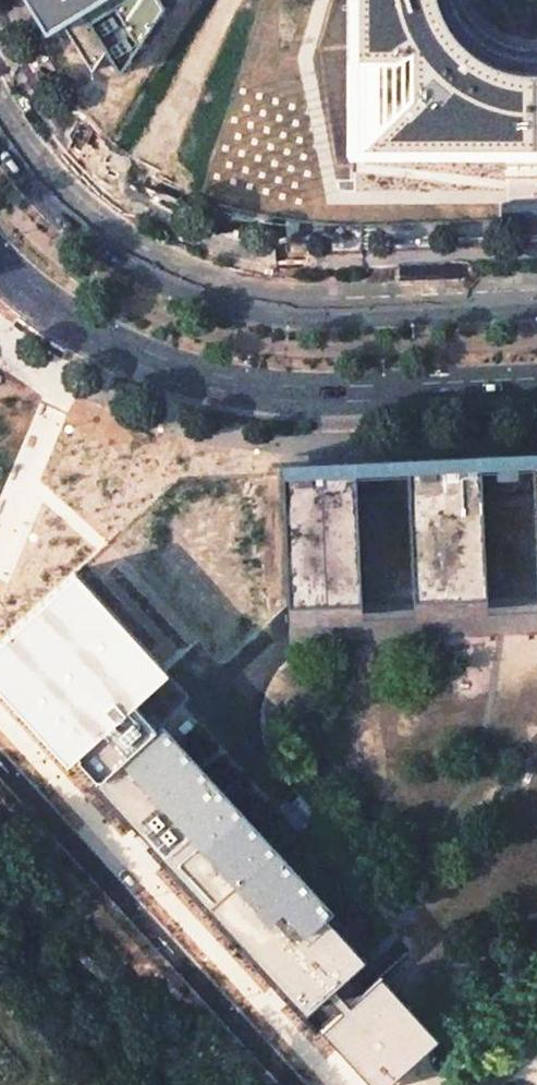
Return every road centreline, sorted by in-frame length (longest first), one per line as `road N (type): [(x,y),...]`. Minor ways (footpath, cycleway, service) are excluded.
road 1 (primary): [(0,266),(97,338),(202,379),(311,394),(536,387)]
road 2 (unclassified): [(297,1084),(0,756)]

